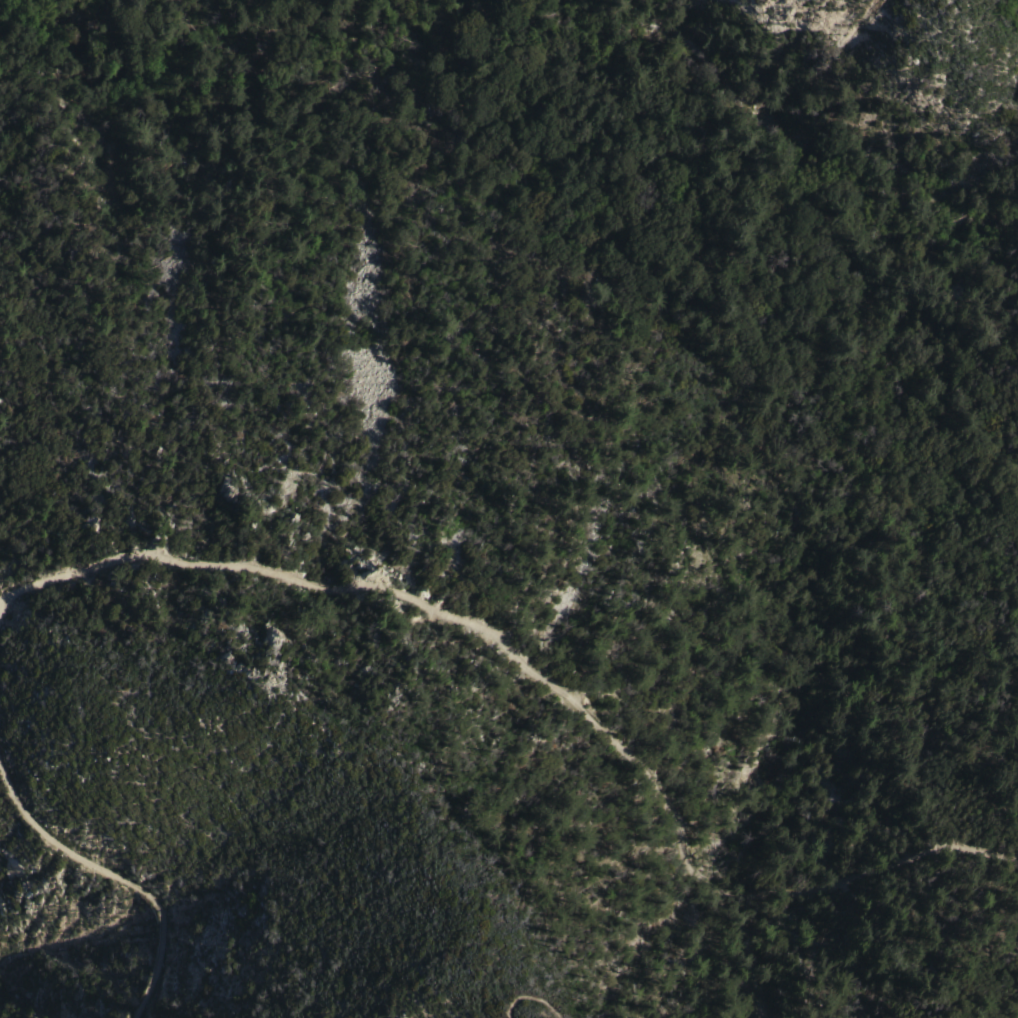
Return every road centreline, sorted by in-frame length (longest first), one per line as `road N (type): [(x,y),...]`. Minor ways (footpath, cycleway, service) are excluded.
road 1 (track): [(1017,866),(944,848),(844,883),(737,894),(707,876),(655,761),(627,726),(566,673),(432,600),(302,579),(249,561),(131,568),(34,593),(0,613)]
road 2 (track): [(0,772),(39,830),(151,906),(152,971),(134,1017)]

